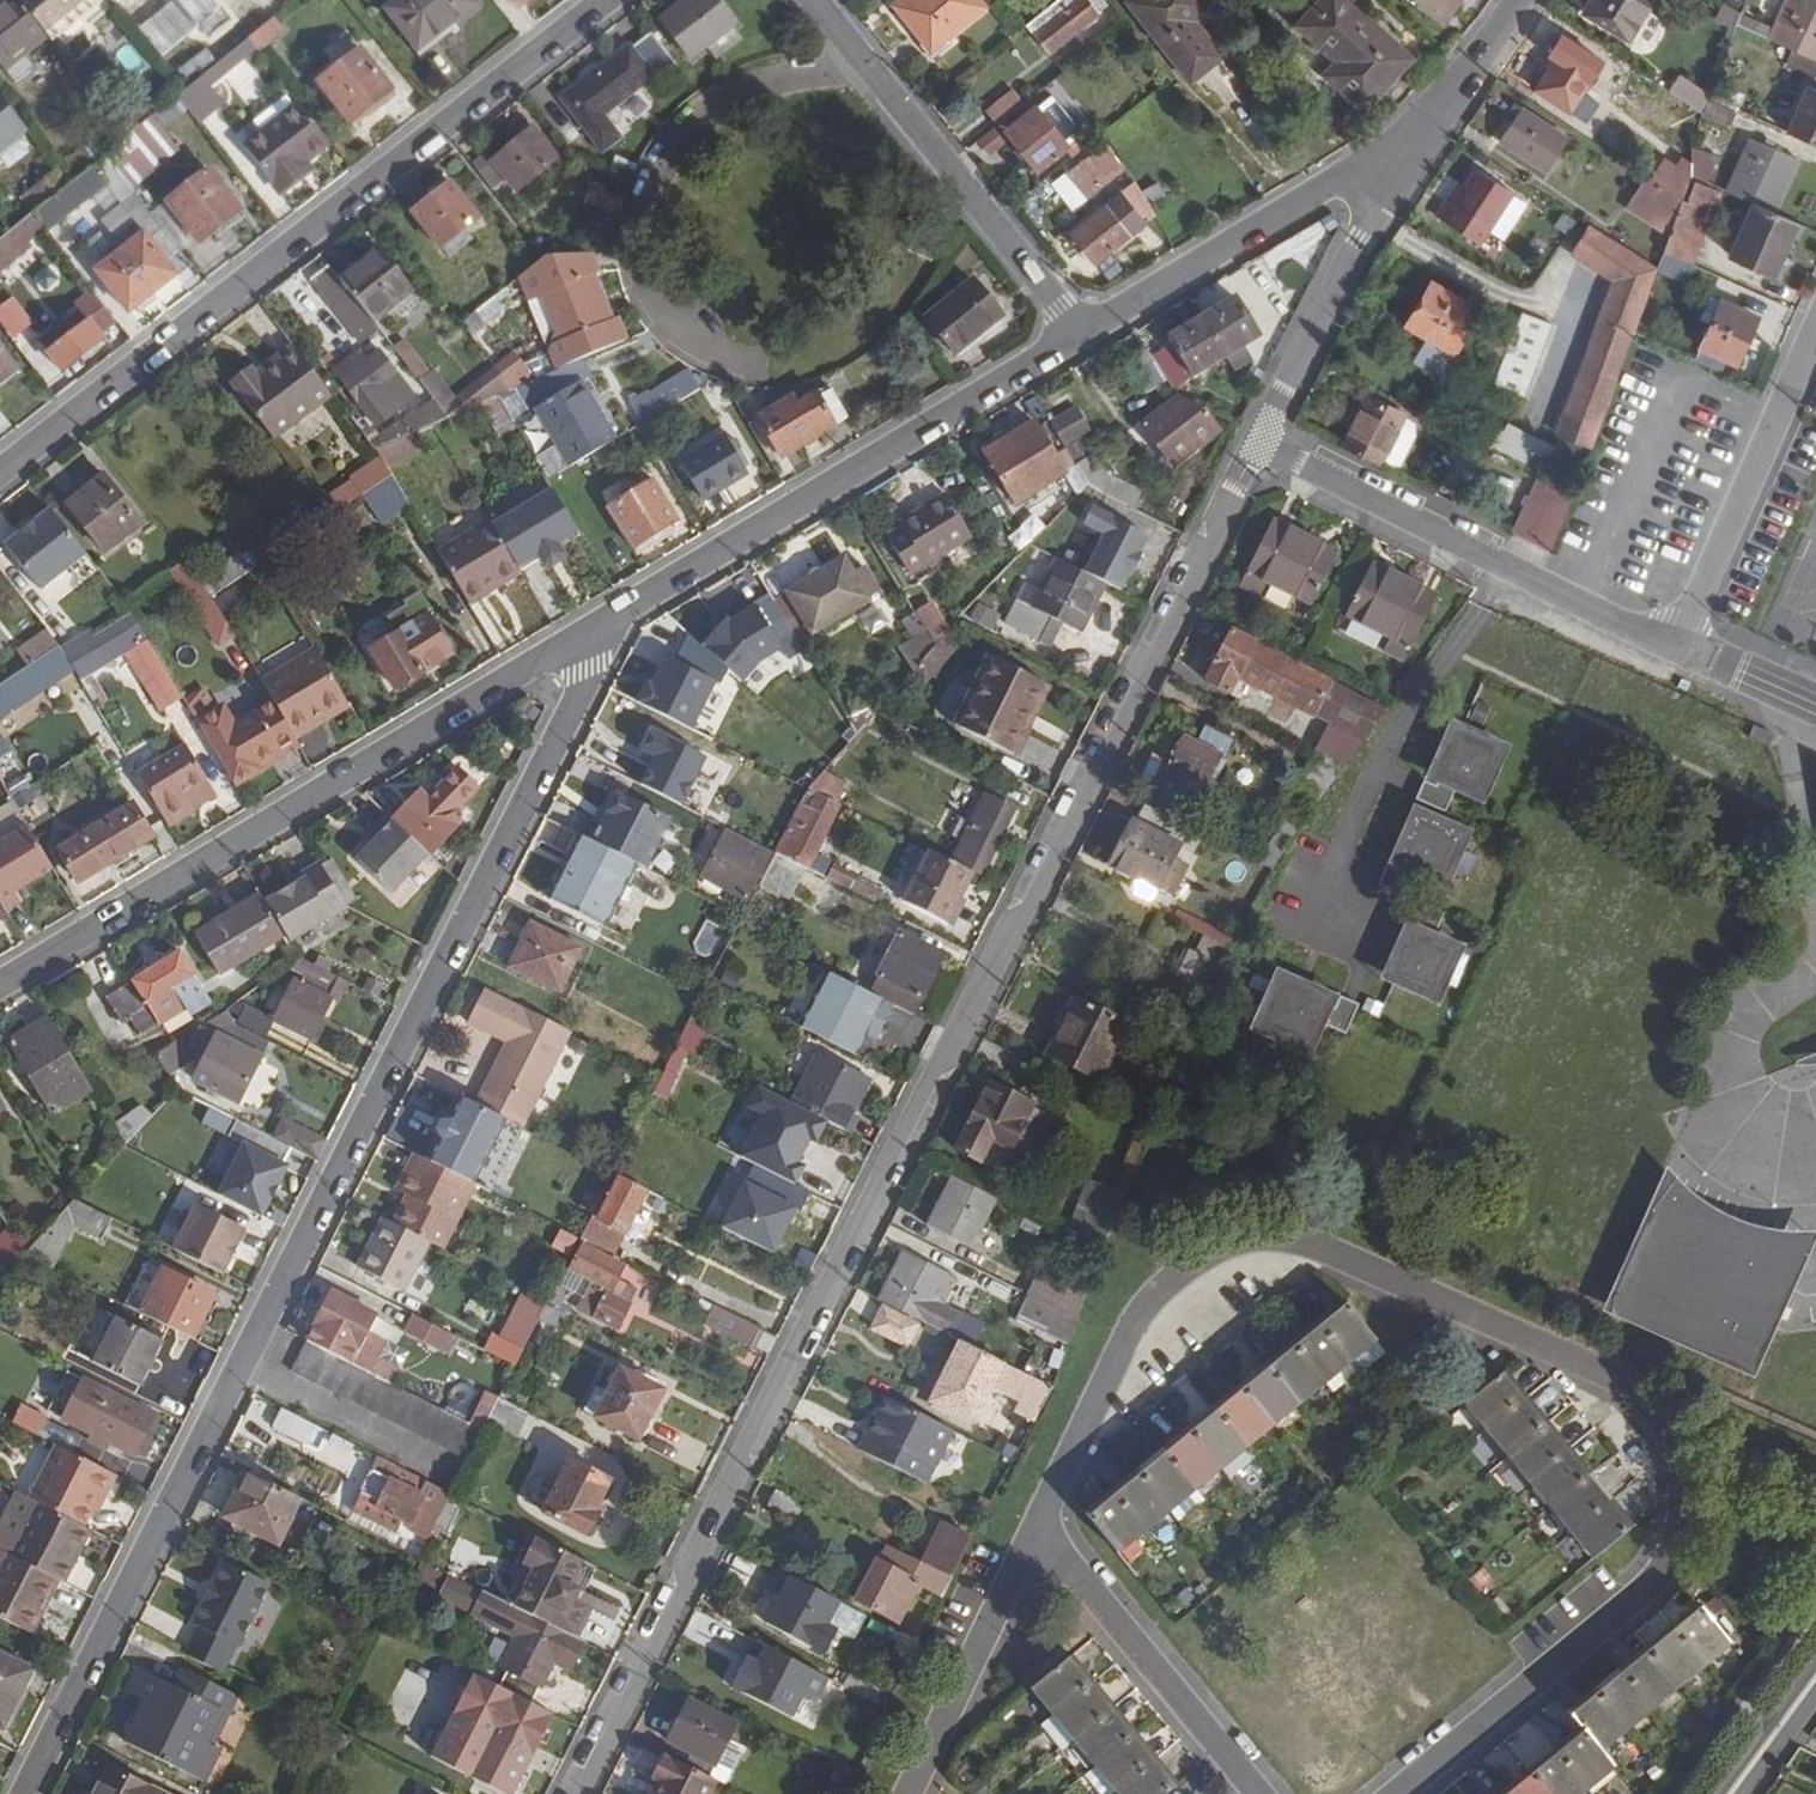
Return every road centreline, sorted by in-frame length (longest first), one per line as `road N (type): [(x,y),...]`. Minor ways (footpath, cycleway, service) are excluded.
road 1 (residential): [(1260,443),(576,1793)]
road 2 (residential): [(1396,1793),(1662,1566),(1675,1535),(1679,1478),(1663,1427),(1626,1384),(1316,1244),(1259,1237),(1231,1243),(1163,1282),(1144,1307),(1035,1529)]
road 3 (residential): [(29,1793),(591,675),(591,626)]
road 4 (residential): [(1260,443),(1587,608),(1680,647),(1815,327)]
road 5 (residential): [(606,0),(0,475)]
road 6 (residential): [(0,981),(591,626)]
road 7 (residential): [(591,626),(1081,332)]
road 8 (residential): [(815,0),(1081,332)]
road 9 (residential): [(1081,332),(1418,133)]
road 10 (residential): [(1260,443),(1418,133)]
road 11 (residential): [(1035,1529),(1258,1793)]
road 12 (residential): [(1035,1529),(908,1793)]
road 13 (residential): [(1418,133),(1521,0)]
road 14 (residential): [(1731,1793),(1815,1679)]

